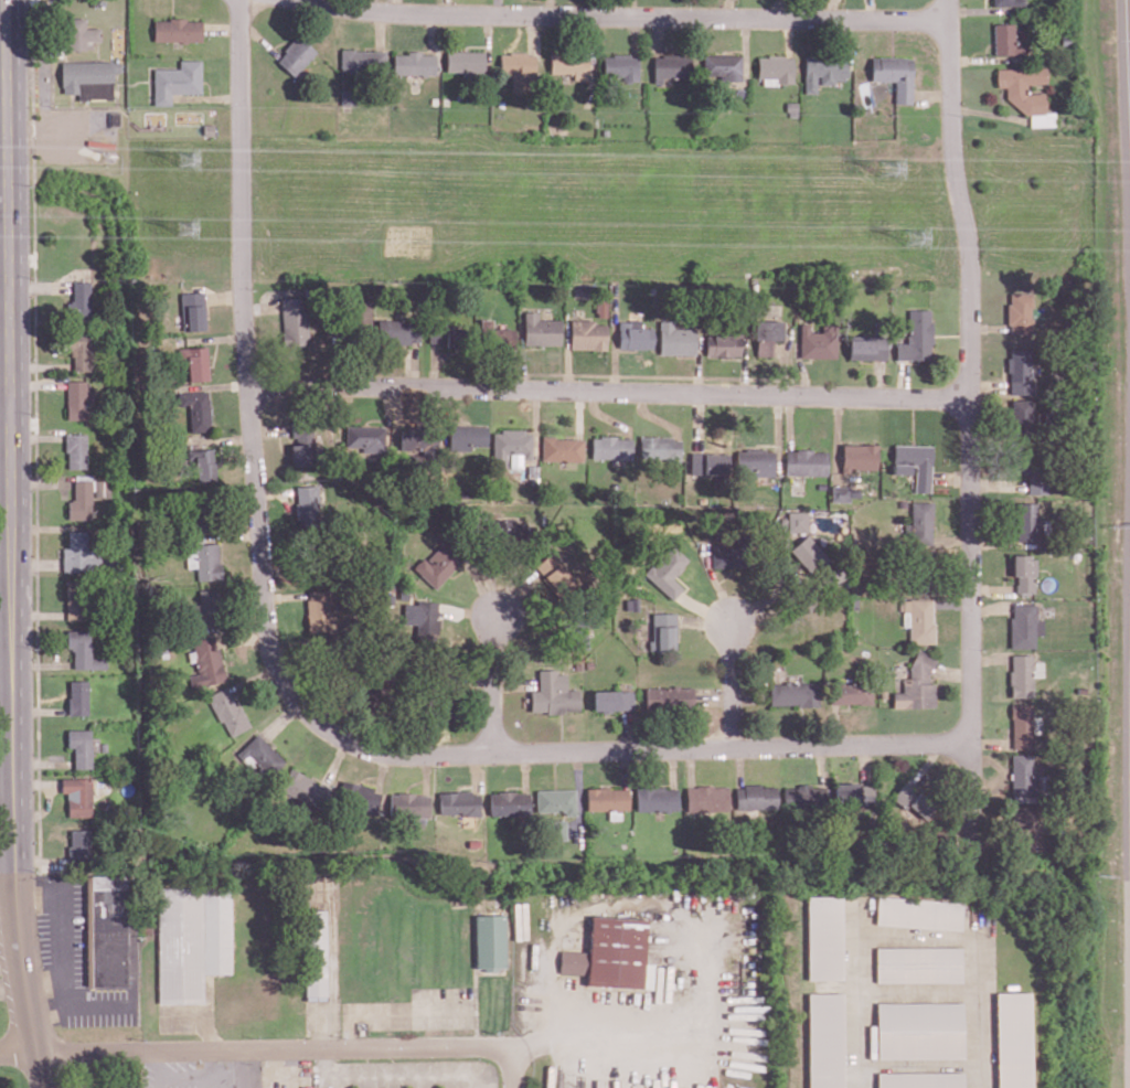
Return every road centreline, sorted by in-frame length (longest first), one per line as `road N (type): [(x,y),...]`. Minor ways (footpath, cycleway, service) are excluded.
road 1 (residential): [(948,0),(953,167),(970,257),(973,844)]
road 2 (residential): [(239,0),(242,296),(264,606),(277,659),(312,715)]
road 3 (residential): [(248,386),(970,398)]
road 4 (residential): [(312,715),(347,739),(401,754),(971,743)]
road 5 (secondary): [(9,237),(18,900)]
road 6 (residential): [(308,0),(413,12),(948,21)]
road 7 (residential): [(545,1044),(0,1054)]
road 8 (secondary): [(5,0),(9,237)]
road 9 (secondary): [(44,1087),(18,900)]
road 10 (residential): [(492,626),(493,753)]
road 11 (residential): [(732,623),(734,747)]

